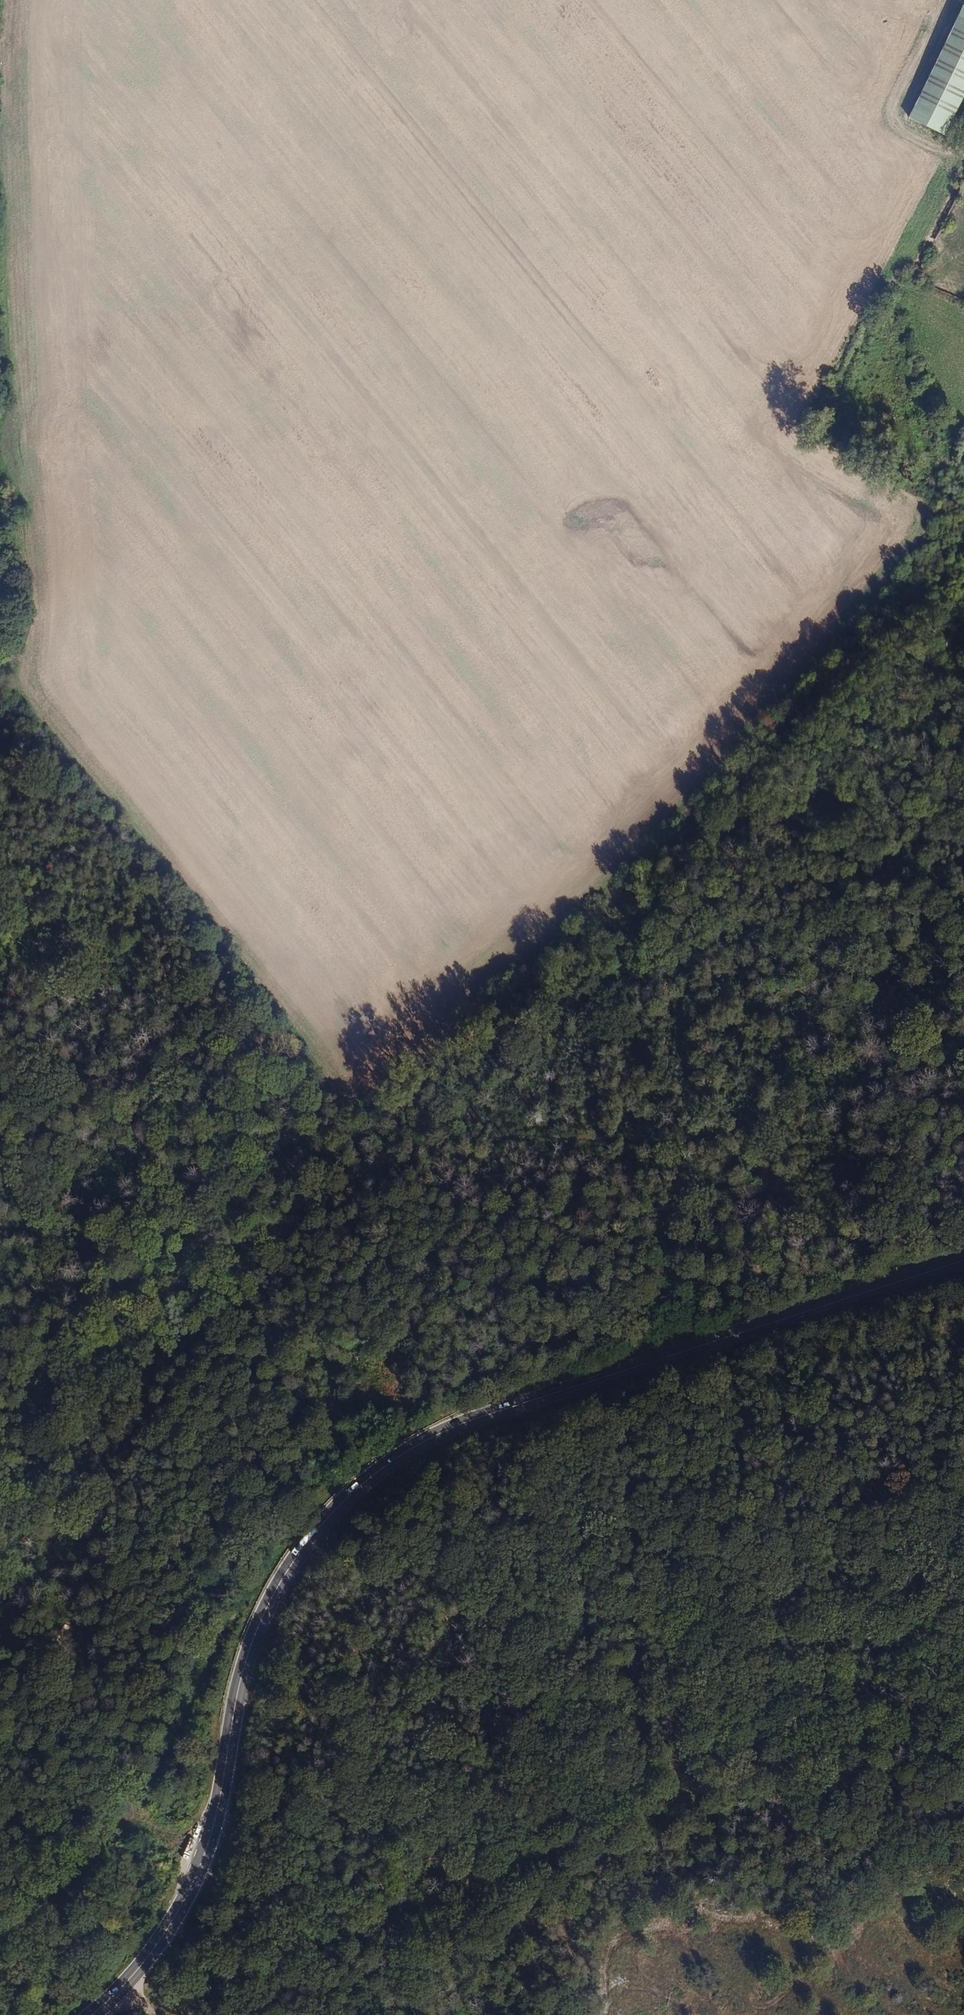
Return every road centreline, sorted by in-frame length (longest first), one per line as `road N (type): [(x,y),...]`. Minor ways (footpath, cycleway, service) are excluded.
road 1 (primary): [(963,1259),(443,1431),(345,1501),(294,1556),(263,1607),(236,1691),(203,1857),(176,1915),(95,2014)]

